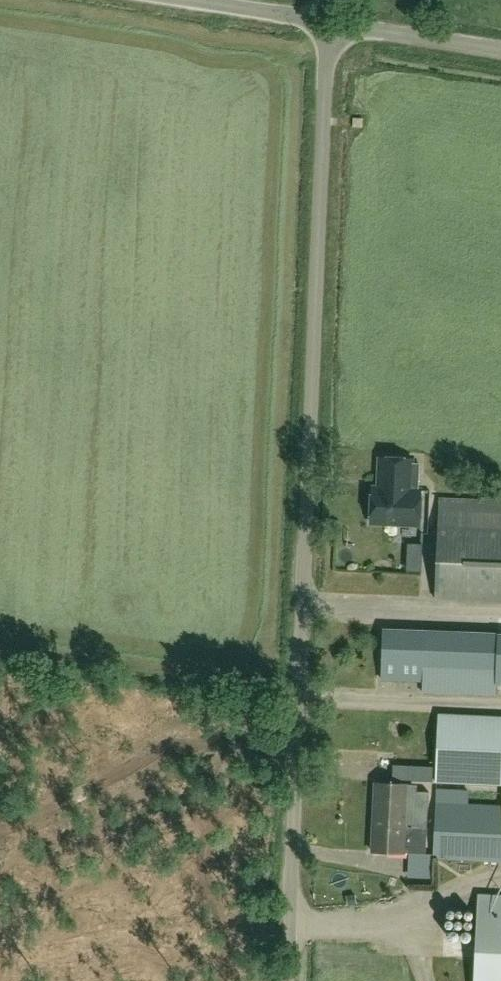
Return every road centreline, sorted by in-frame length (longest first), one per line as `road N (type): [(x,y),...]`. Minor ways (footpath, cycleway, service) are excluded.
road 1 (unclassified): [(286,980),(327,22)]
road 2 (unclassified): [(500,50),(327,22)]
road 3 (unclassified): [(327,22),(192,0)]

